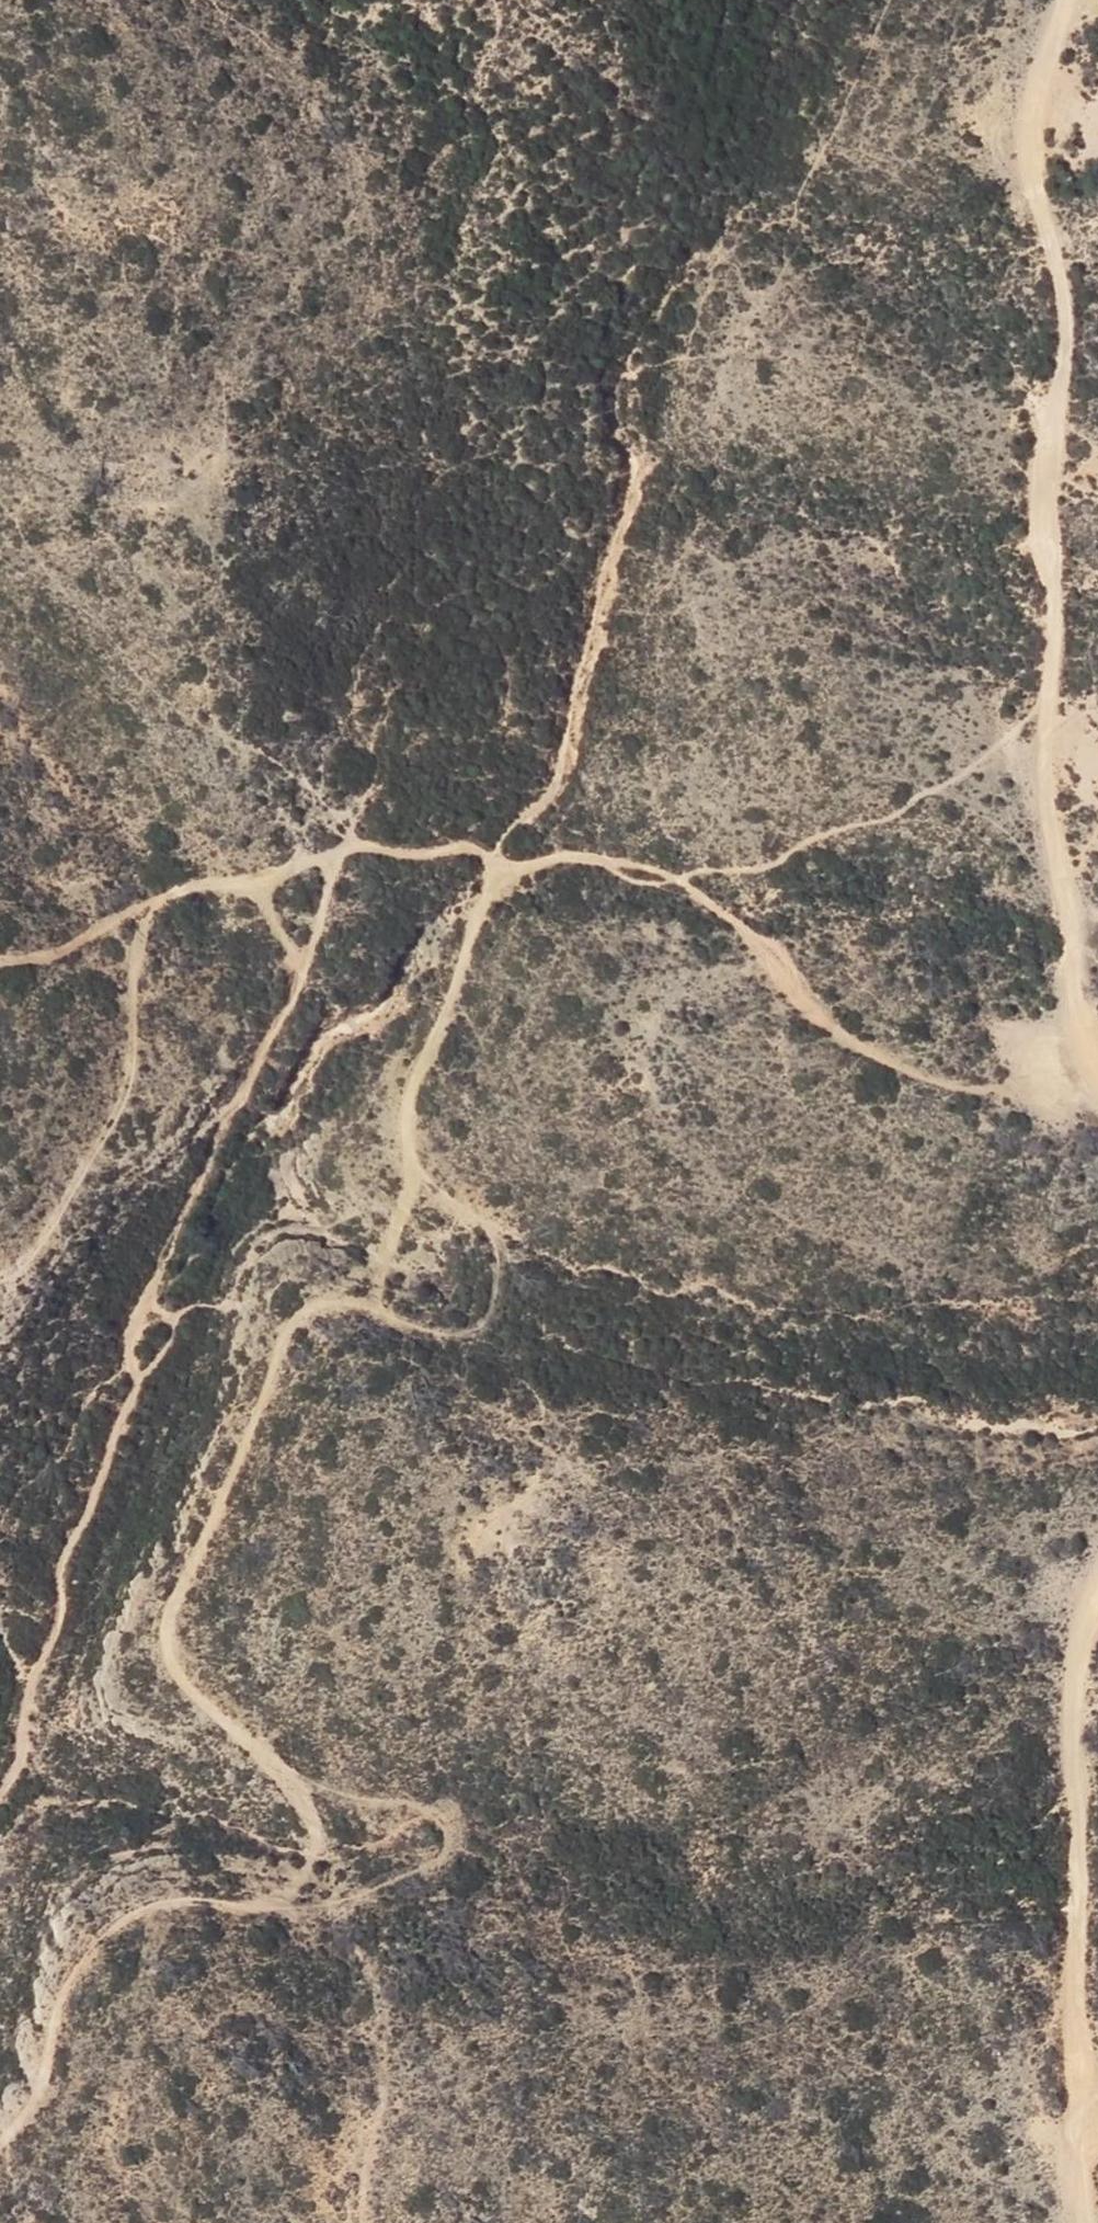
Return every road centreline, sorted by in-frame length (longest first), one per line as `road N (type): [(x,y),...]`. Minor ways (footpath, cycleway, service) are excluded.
road 1 (track): [(1070,0),(1028,126),(1066,319),(1043,473),(1056,572),(1049,820),(1097,1087)]
road 2 (track): [(1097,1597),(1074,1676),(1074,2052),(1086,2222)]
road 3 (track): [(0,1259),(48,1215),(130,1078),(139,938),(149,904)]
road 4 (track): [(326,848),(256,890),(189,881),(86,939),(20,955),(0,952)]

